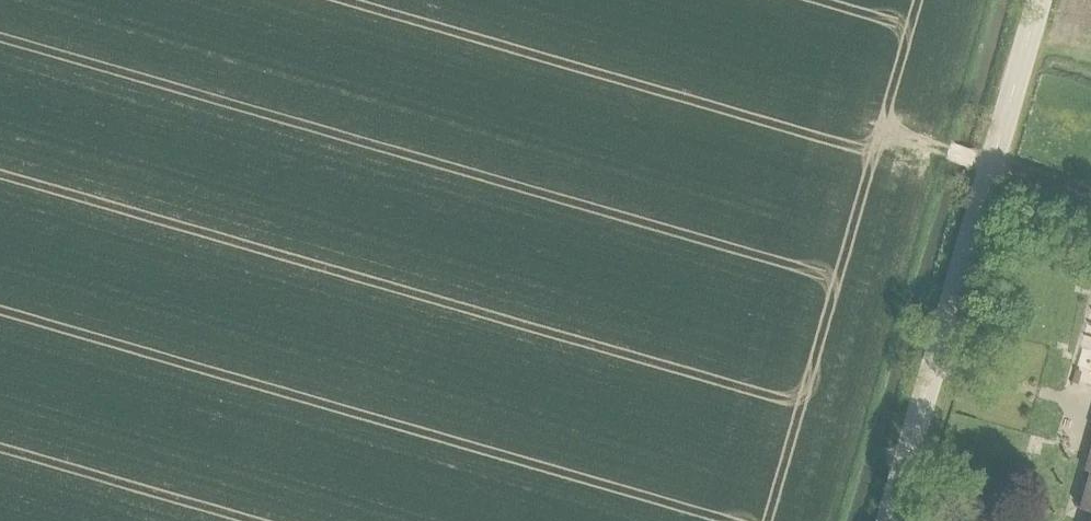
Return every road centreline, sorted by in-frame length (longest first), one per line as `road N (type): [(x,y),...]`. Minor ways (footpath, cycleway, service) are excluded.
road 1 (tertiary): [(892,520),(1041,0)]

